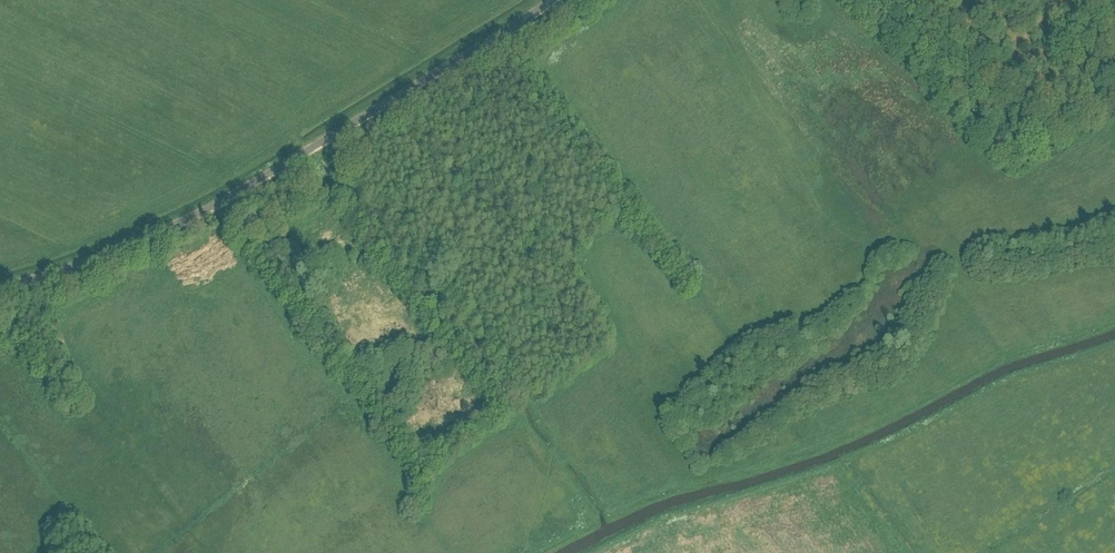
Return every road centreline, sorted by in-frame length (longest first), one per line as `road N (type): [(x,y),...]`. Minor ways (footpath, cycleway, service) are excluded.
road 1 (unclassified): [(0,289),(75,270),(248,191),(553,0)]

